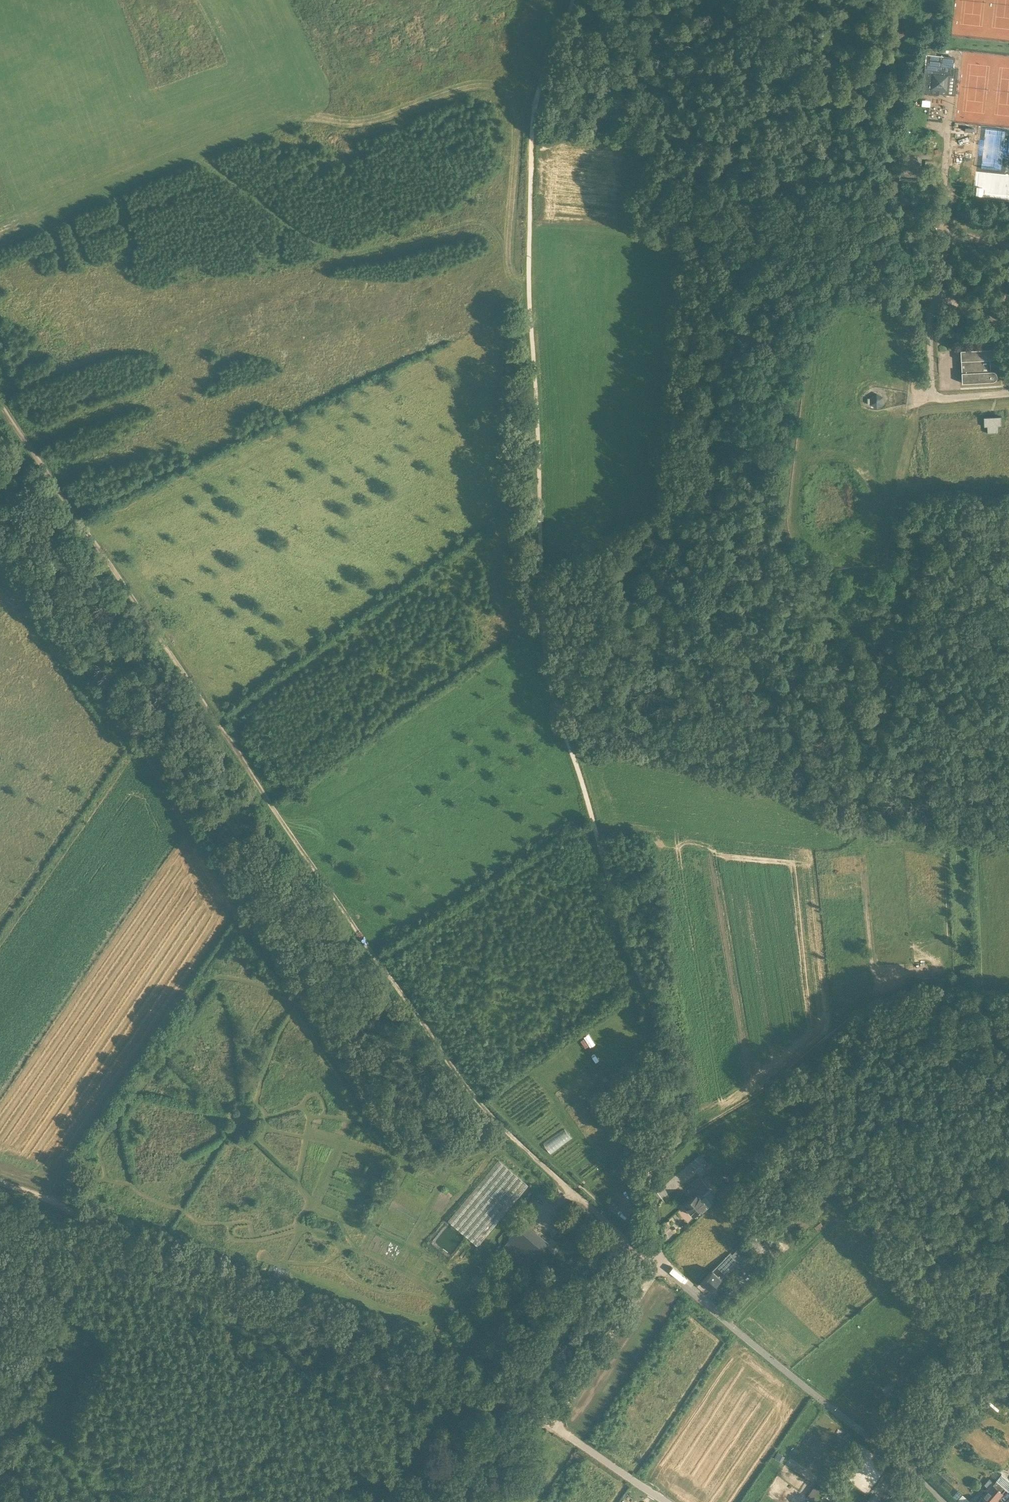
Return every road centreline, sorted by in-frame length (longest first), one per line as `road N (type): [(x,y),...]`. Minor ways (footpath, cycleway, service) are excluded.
road 1 (track): [(648,1166),(658,1266),(481,1106),(0,400)]
road 2 (residential): [(943,1501),(658,1266),(553,1426),(665,1501)]
road 3 (track): [(0,1185),(451,1371),(553,1426)]
road 4 (track): [(1008,994),(927,989),(880,997),(648,1166)]

